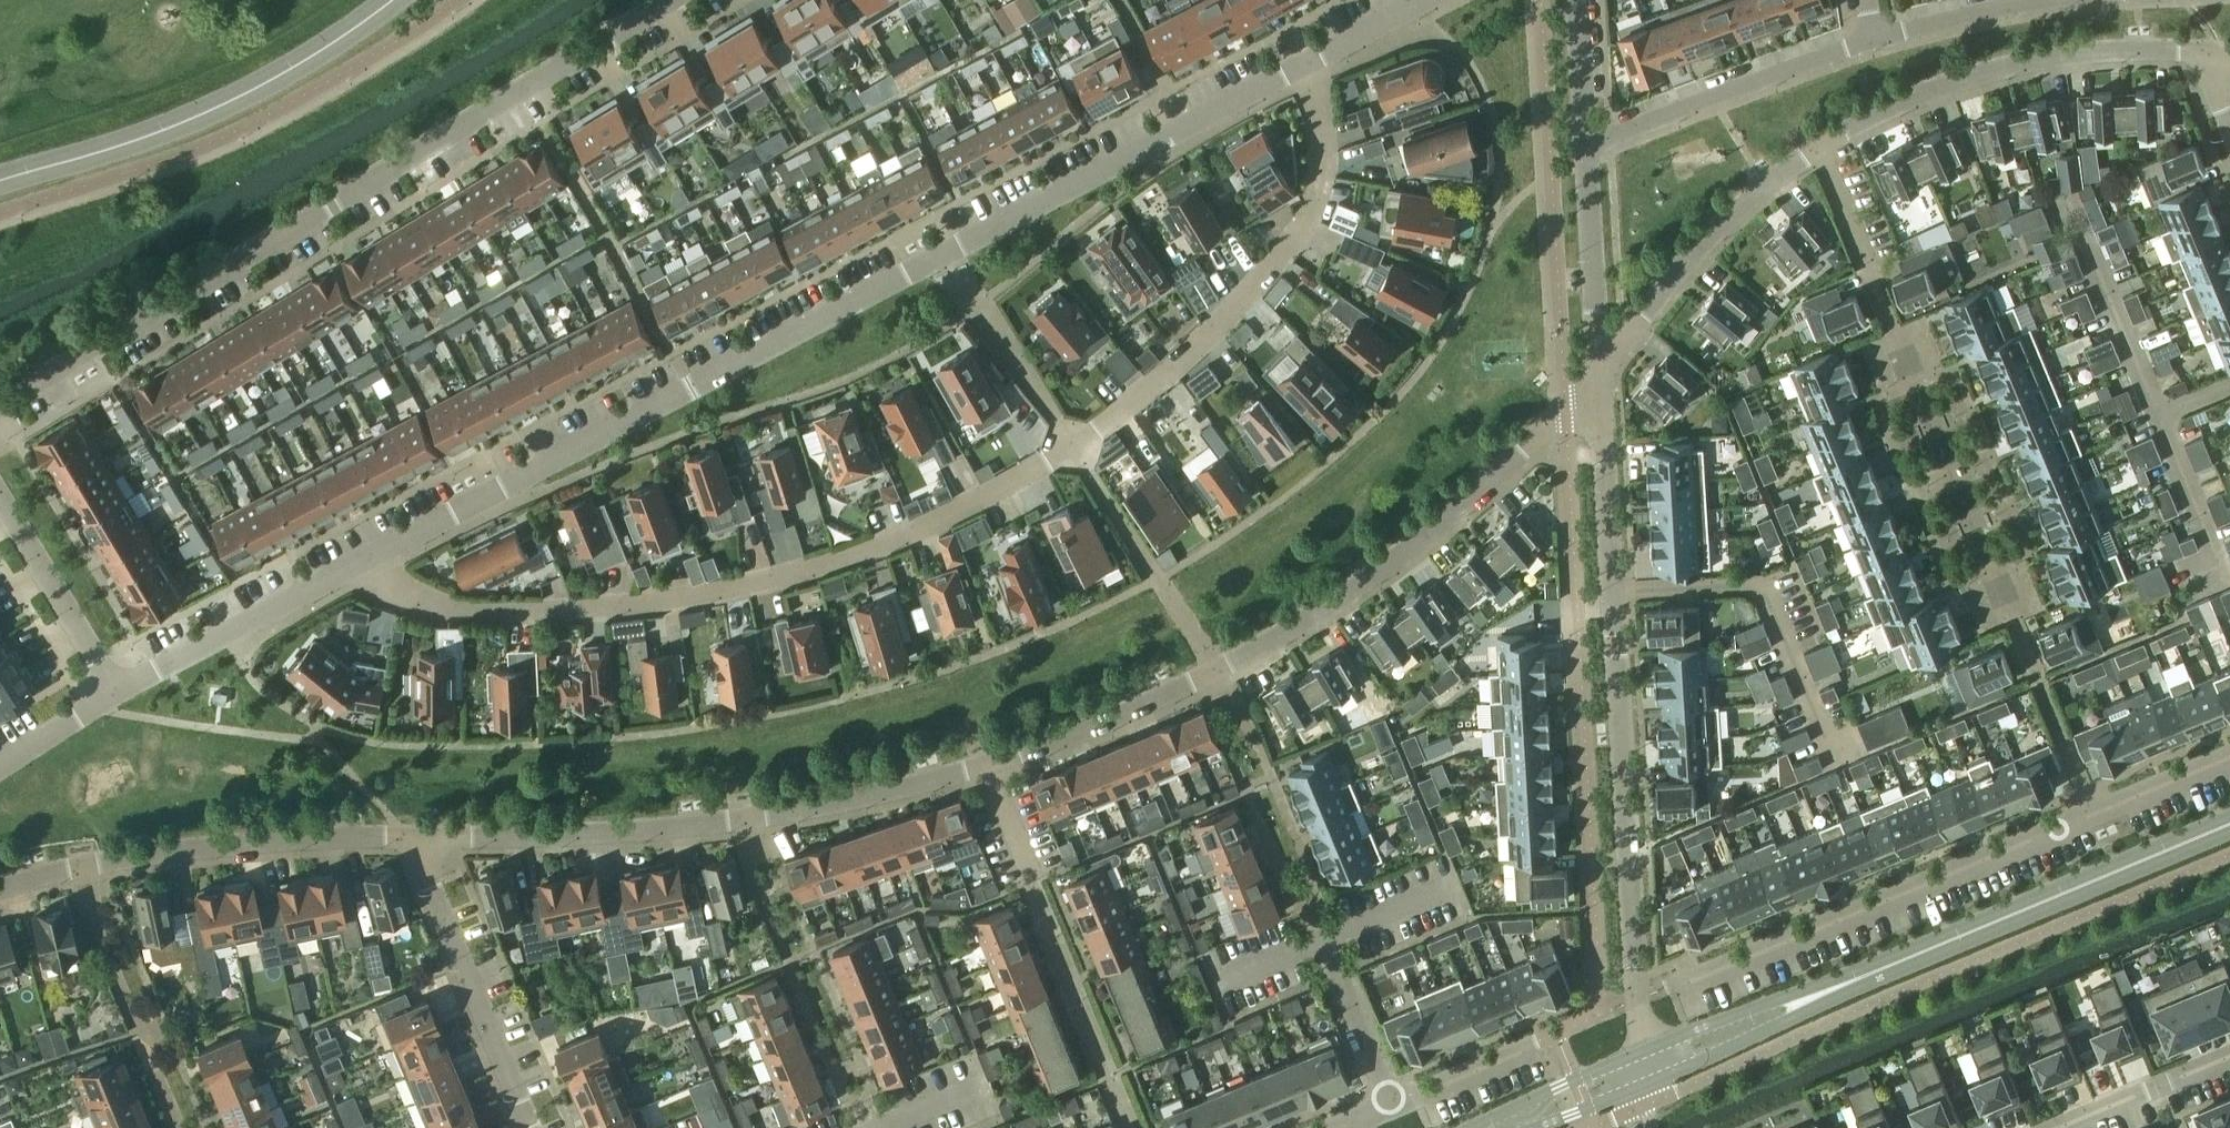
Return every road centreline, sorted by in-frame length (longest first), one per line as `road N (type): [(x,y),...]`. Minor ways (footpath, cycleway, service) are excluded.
road 1 (residential): [(1307,65),(1328,134),(1325,189),(1305,227),(1229,317),(1075,451),(963,510),(828,565),(588,609),(459,611),(391,591),(360,559)]
road 2 (residential): [(1307,65),(360,559)]
road 3 (residential): [(674,0),(0,405)]
road 4 (residential): [(982,769),(1209,677),(1368,585),(1484,495),(1597,370)]
road 5 (residential): [(1641,1052),(1597,370)]
road 6 (residential): [(1683,982),(2229,757)]
road 7 (residential): [(414,842),(735,822),(982,769)]
road 8 (tertiary): [(0,186),(200,117),(394,0)]
road 9 (residential): [(0,893),(142,862),(414,842)]
road 10 (residential): [(1815,148),(1967,76),(2051,60),(2196,57)]
road 11 (tertiary): [(1888,966),(2229,824)]
road 12 (residential): [(1597,370),(1705,244),(1815,148)]
road 13 (residential): [(533,1127),(414,842)]
road 14 (residential): [(1585,147),(1873,38)]
road 15 (residential): [(360,559),(112,689)]
road 16 (tertiary): [(1644,1085),(1888,966)]
road 17 (tertiary): [(1888,966),(1841,975),(1641,1052)]
road 18 (residential): [(1597,370),(1585,147)]
road 19 (residential): [(0,497),(112,689)]
road 20 (residential): [(1873,38),(2076,0)]
road 21 (tertiary): [(1641,1052),(1467,1127)]
road 22 (residential): [(1389,1108),(1319,938)]
road 23 (residential): [(2060,1127),(2229,1056)]
road 24 (residential): [(1876,295),(1815,148)]
road 25 (residential): [(1389,1108),(1526,1048)]
road 26 (residential): [(1319,938),(1458,883)]
road 27 (residential): [(1585,147),(1578,0)]
road 28 (residential): [(112,689),(0,764)]
road 29 (residential): [(1425,0),(1307,65)]

